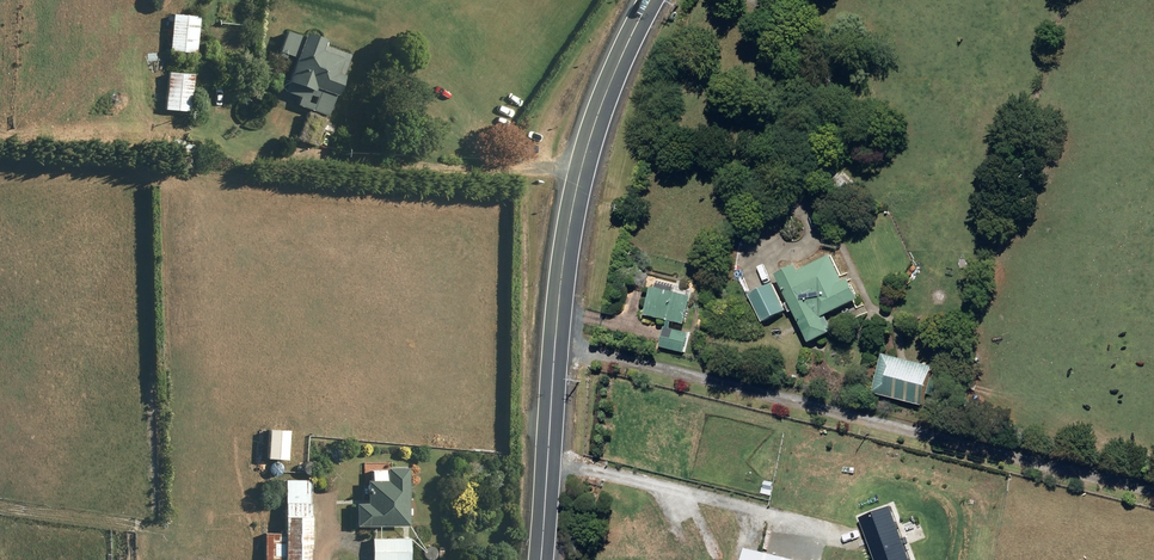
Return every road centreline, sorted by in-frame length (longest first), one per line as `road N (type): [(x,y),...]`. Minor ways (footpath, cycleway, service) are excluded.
road 1 (unclassified): [(651,0),(606,95),(571,215),(541,559)]

